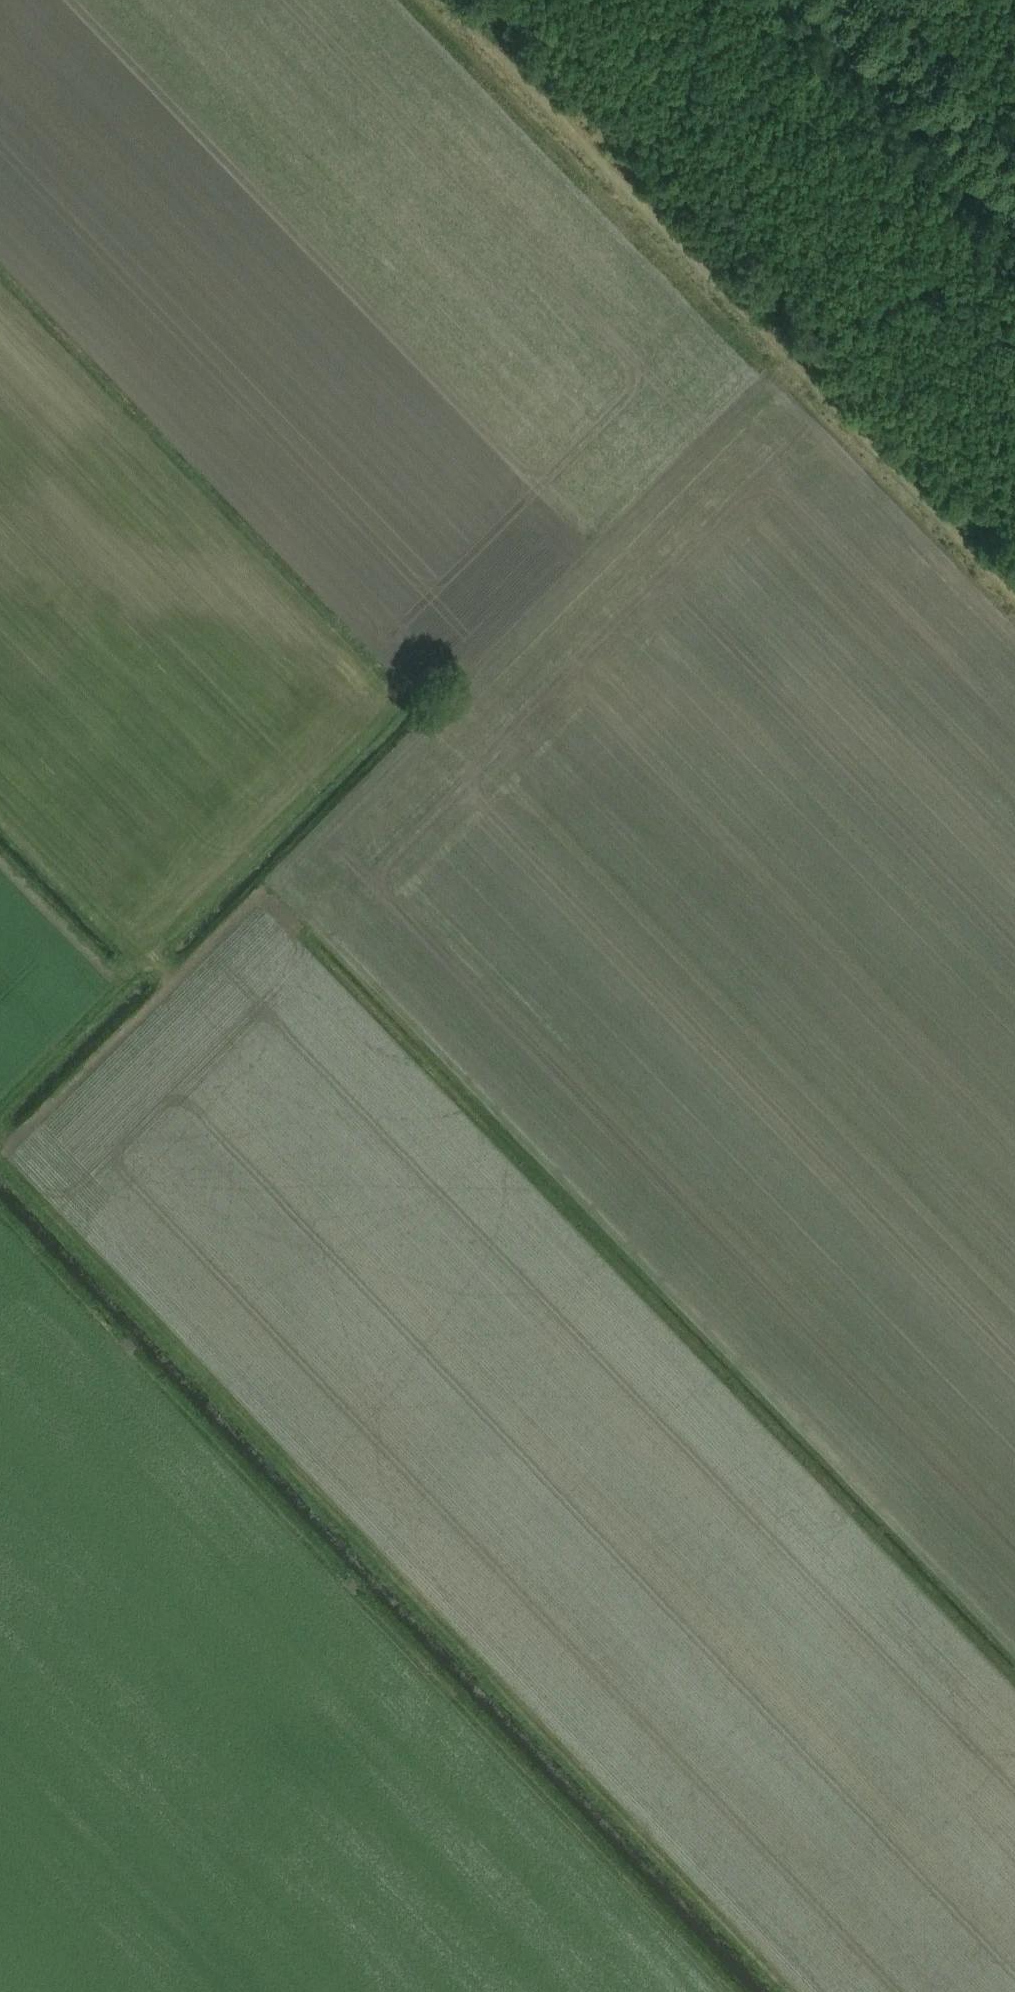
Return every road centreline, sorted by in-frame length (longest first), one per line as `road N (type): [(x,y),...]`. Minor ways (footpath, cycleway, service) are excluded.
road 1 (track): [(0,1218),(732,1991)]
road 2 (track): [(446,0),(1014,590)]

